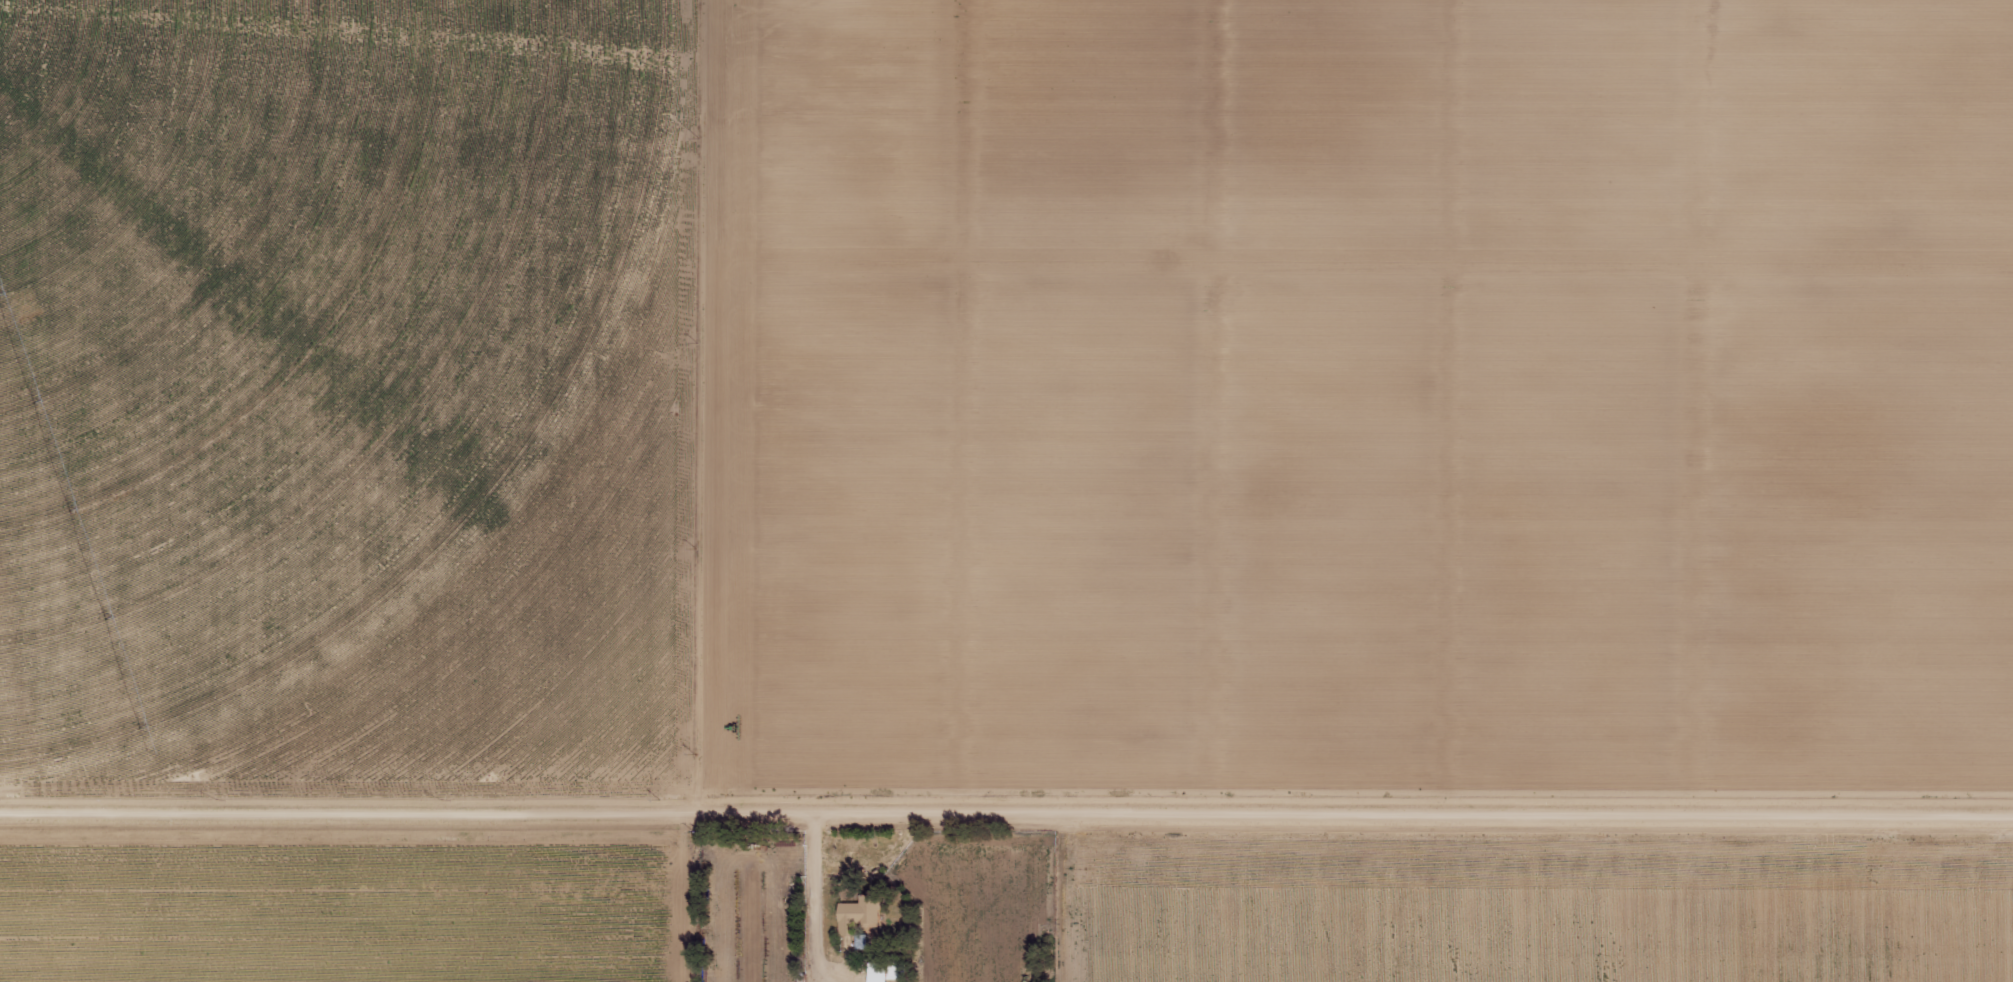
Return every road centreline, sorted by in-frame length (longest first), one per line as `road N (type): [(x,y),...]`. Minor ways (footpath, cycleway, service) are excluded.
road 1 (residential): [(2012,806),(1161,795),(716,806),(0,793)]
road 2 (residential): [(716,806),(716,0)]
road 3 (track): [(715,981),(716,806)]

